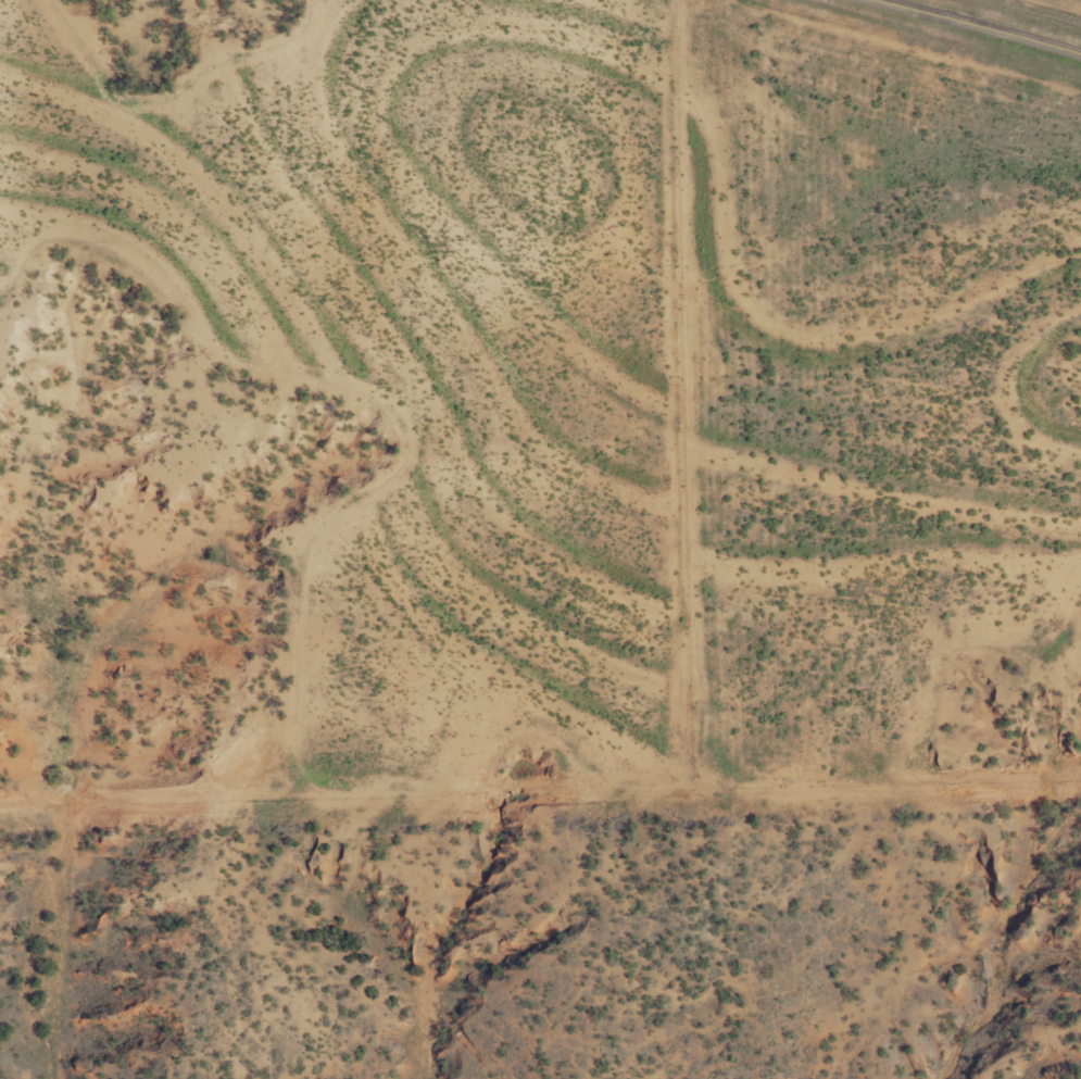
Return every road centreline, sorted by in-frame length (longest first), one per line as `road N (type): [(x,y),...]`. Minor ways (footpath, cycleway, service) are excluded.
road 1 (secondary): [(879,0),(1080,55)]

